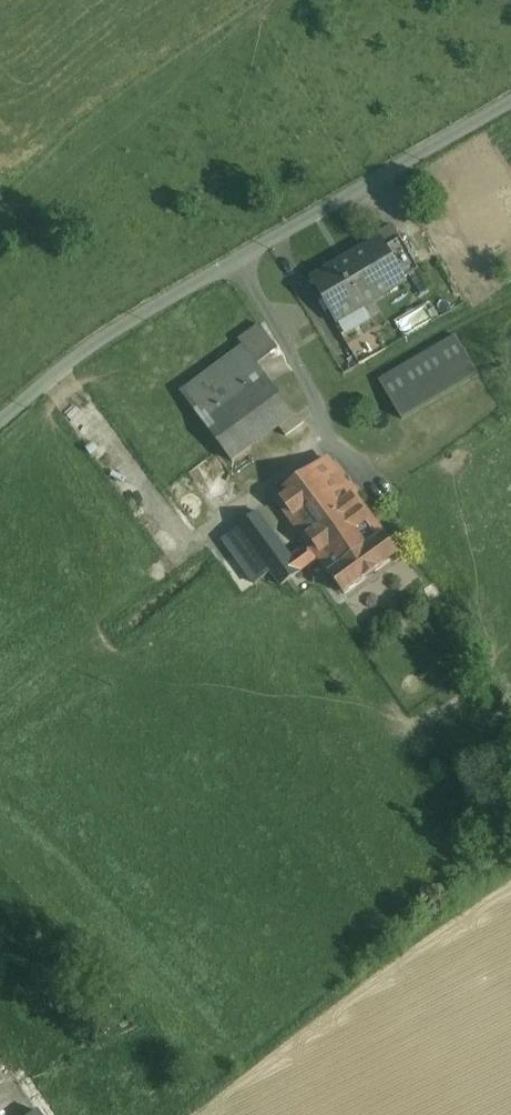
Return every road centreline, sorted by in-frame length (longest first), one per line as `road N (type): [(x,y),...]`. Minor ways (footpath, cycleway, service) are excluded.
road 1 (residential): [(510,100),(82,351),(0,423)]

